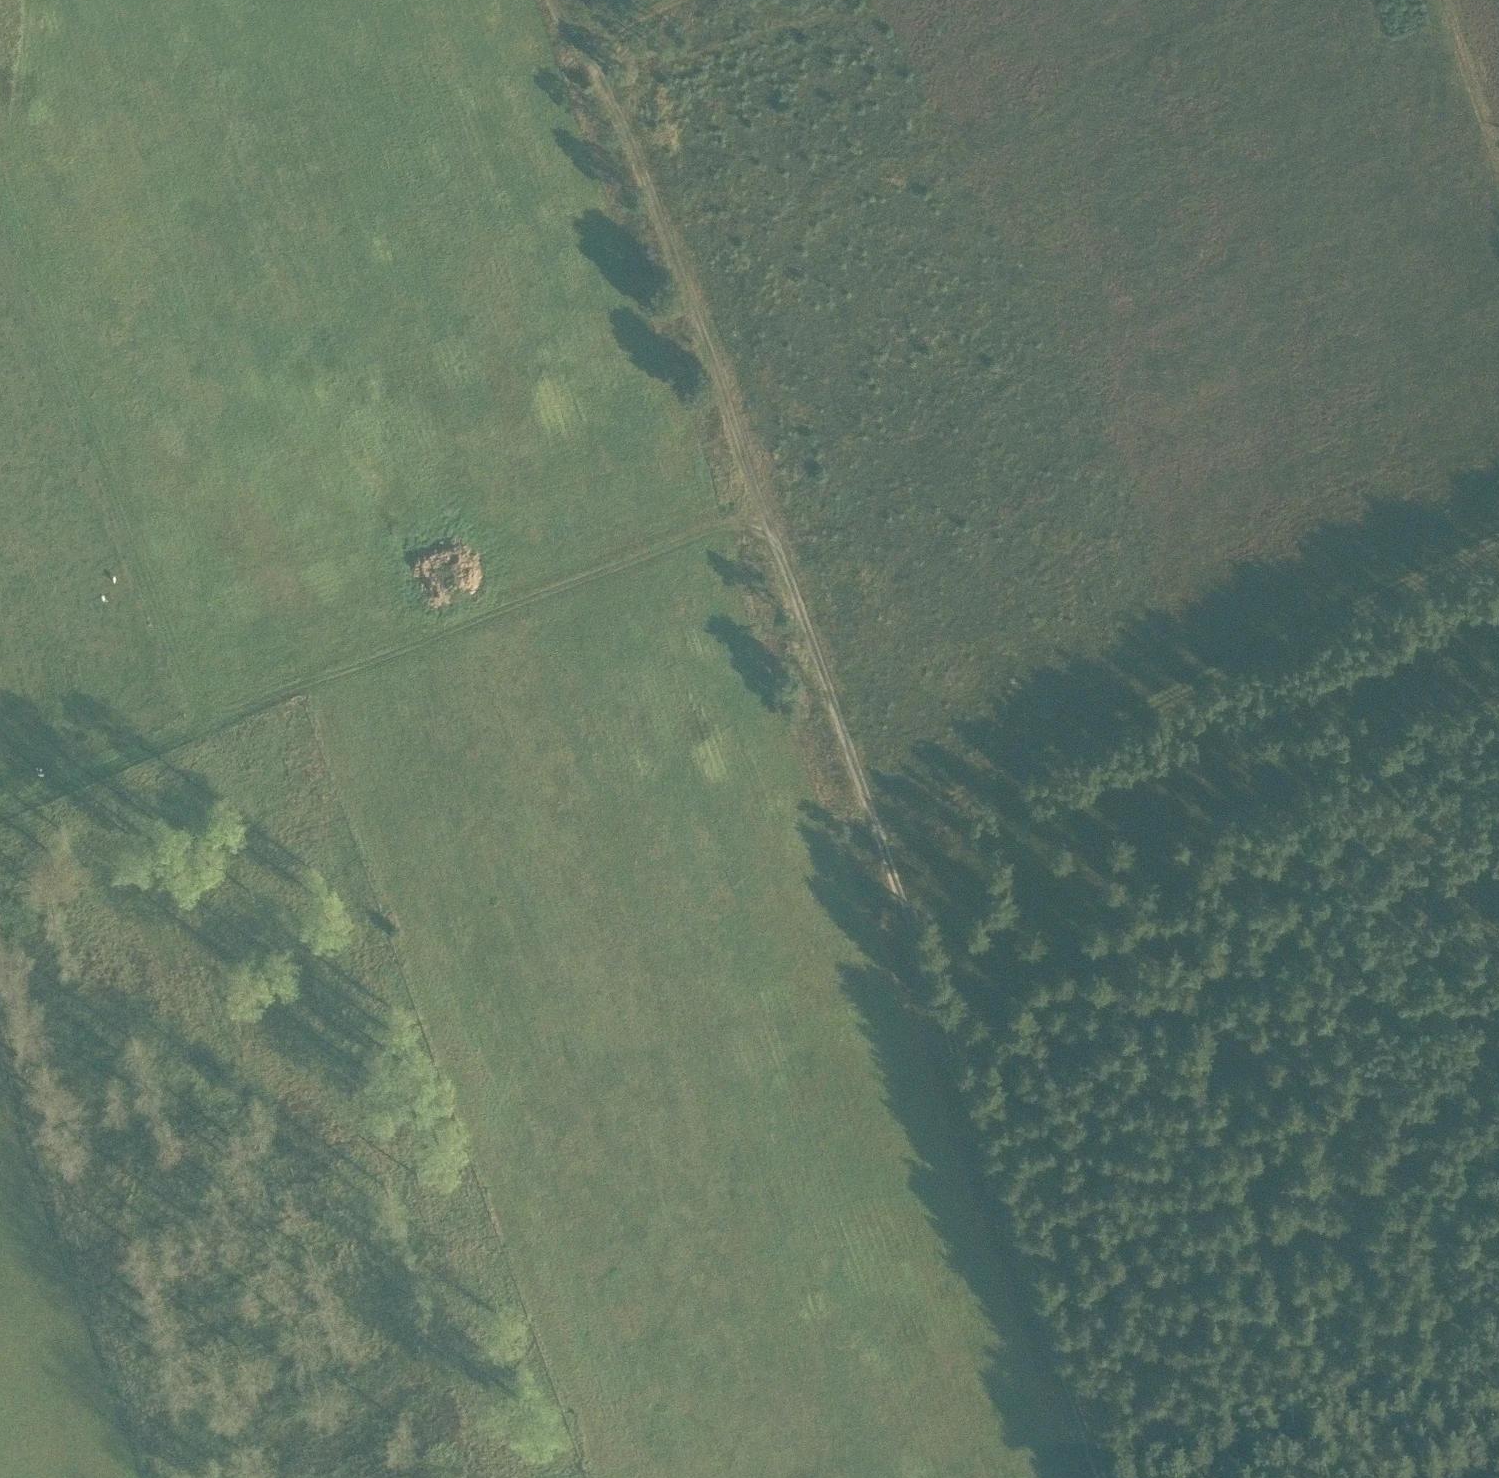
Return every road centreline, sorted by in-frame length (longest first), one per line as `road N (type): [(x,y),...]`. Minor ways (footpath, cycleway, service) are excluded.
road 1 (track): [(1498,552),(873,856),(604,105),(552,0)]
road 2 (track): [(1096,1477),(873,856)]

